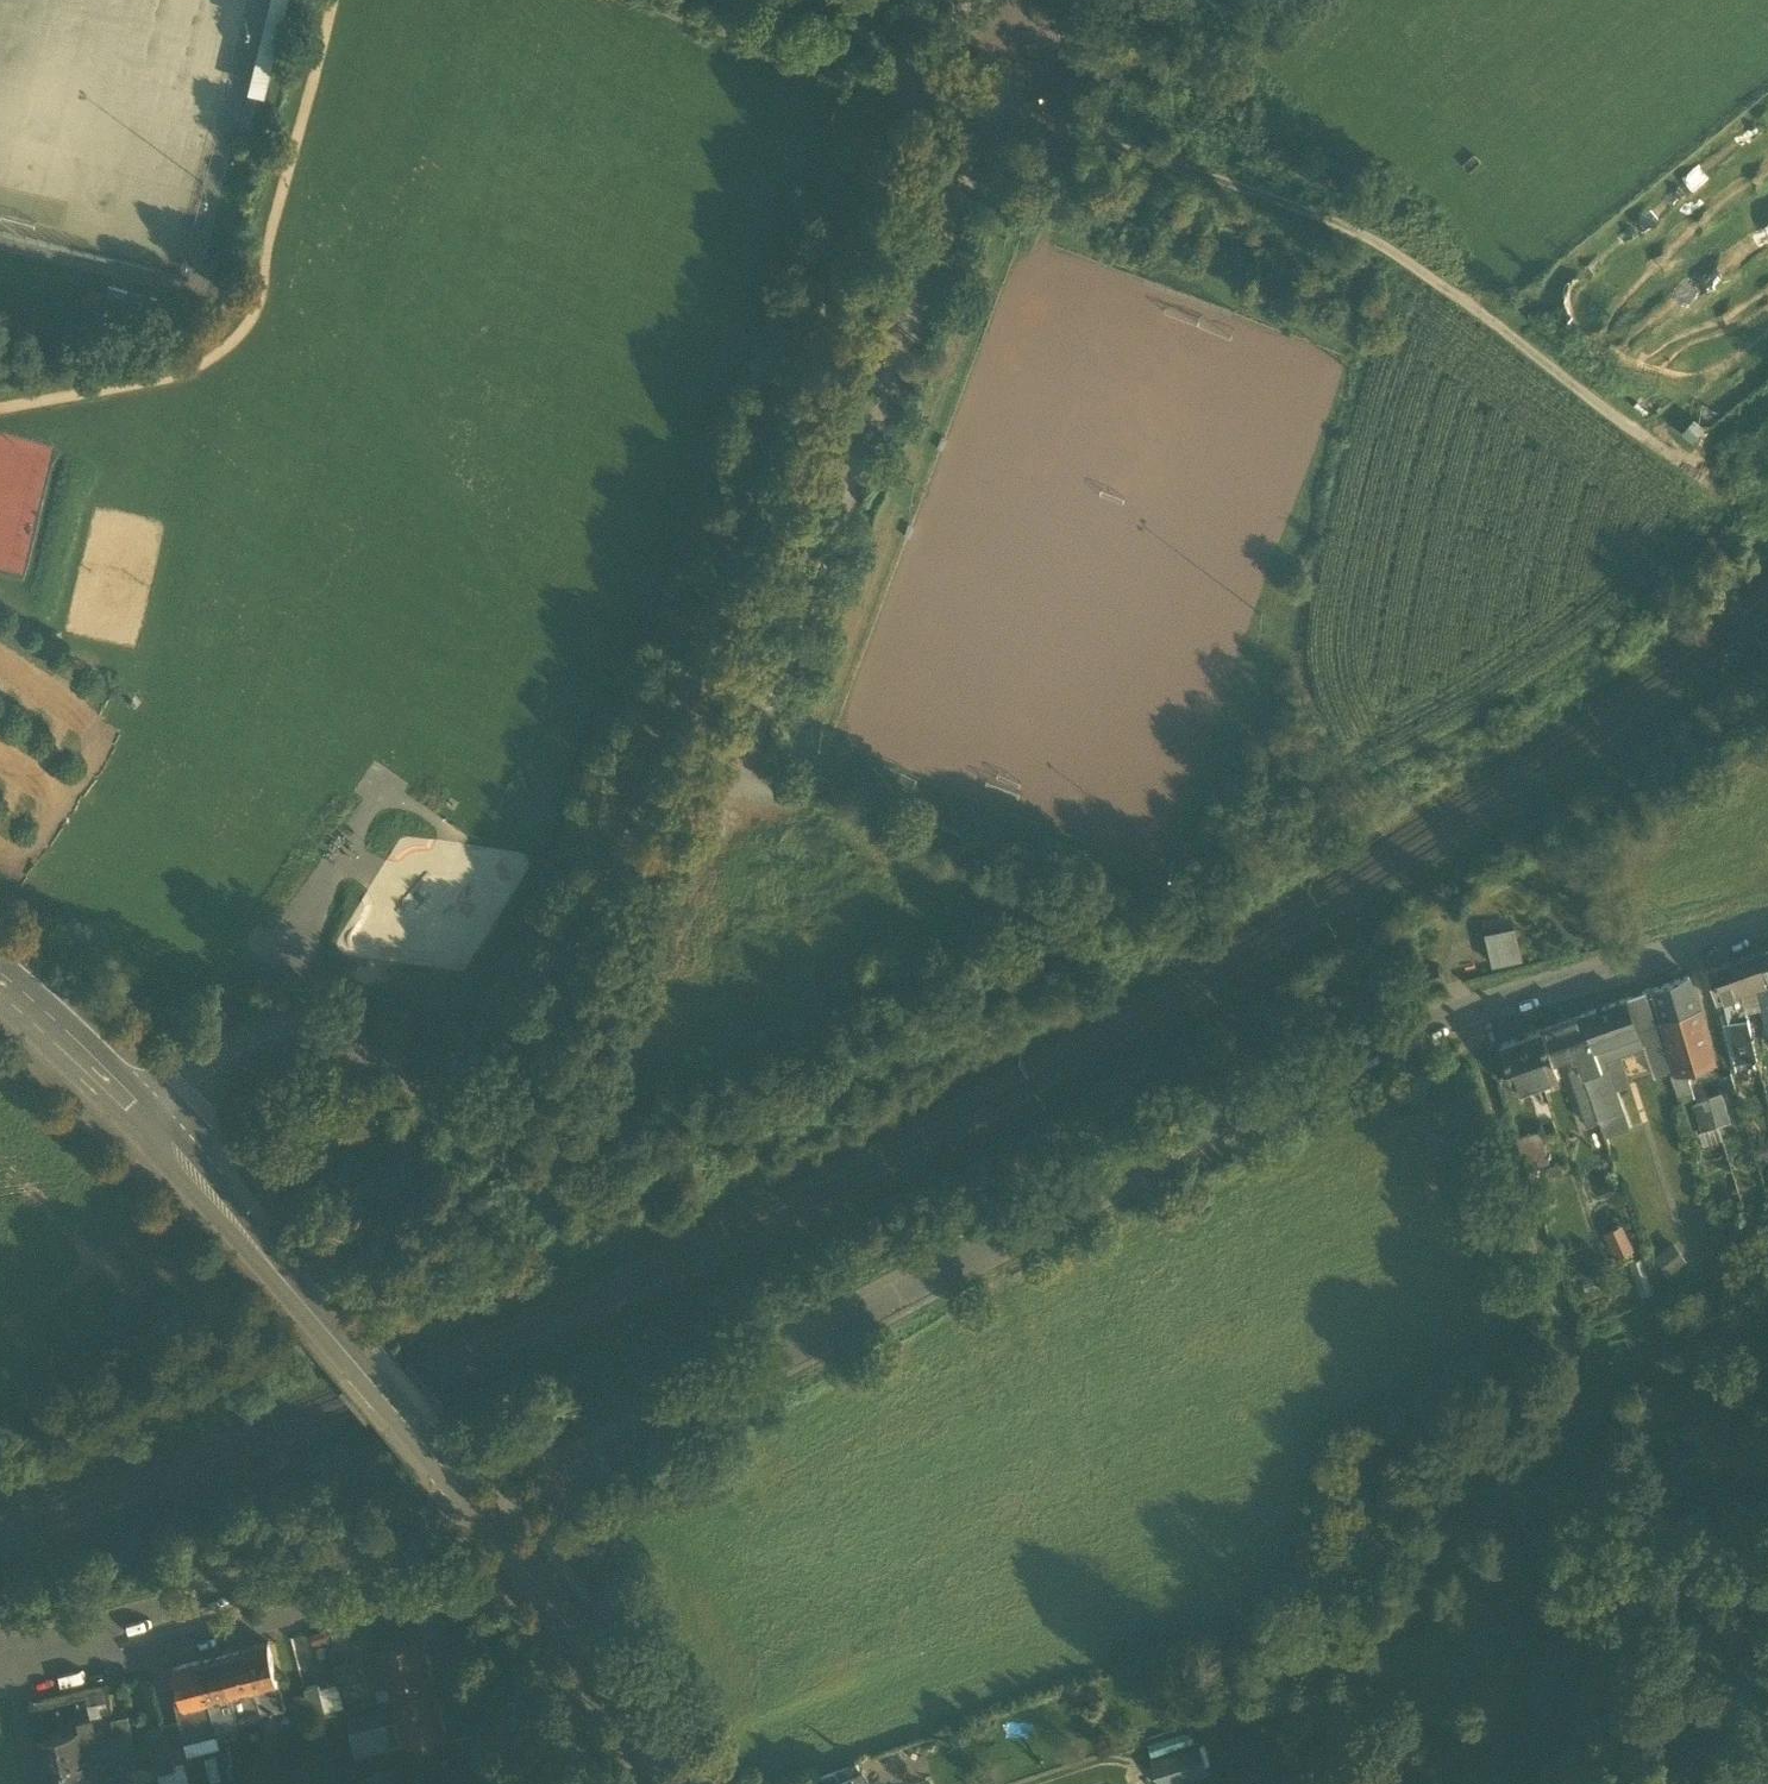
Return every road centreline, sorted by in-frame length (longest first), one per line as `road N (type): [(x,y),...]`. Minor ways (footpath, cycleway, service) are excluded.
road 1 (unclassified): [(149,1110),(251,1040),(287,1030),(346,1039),(451,1096),(501,1097),(526,1084),(554,1033),(922,83),(970,0)]
road 2 (residential): [(1767,929),(1386,1050),(1009,1229),(480,1507)]
road 3 (residential): [(480,1507),(12,1656),(17,1684),(426,1591)]
road 4 (track): [(922,83),(1087,130),(1388,242),(1665,448)]
road 5 (residential): [(480,1507),(149,1110)]
road 6 (residential): [(681,1783),(480,1507)]
road 7 (residential): [(149,1110),(0,973)]

